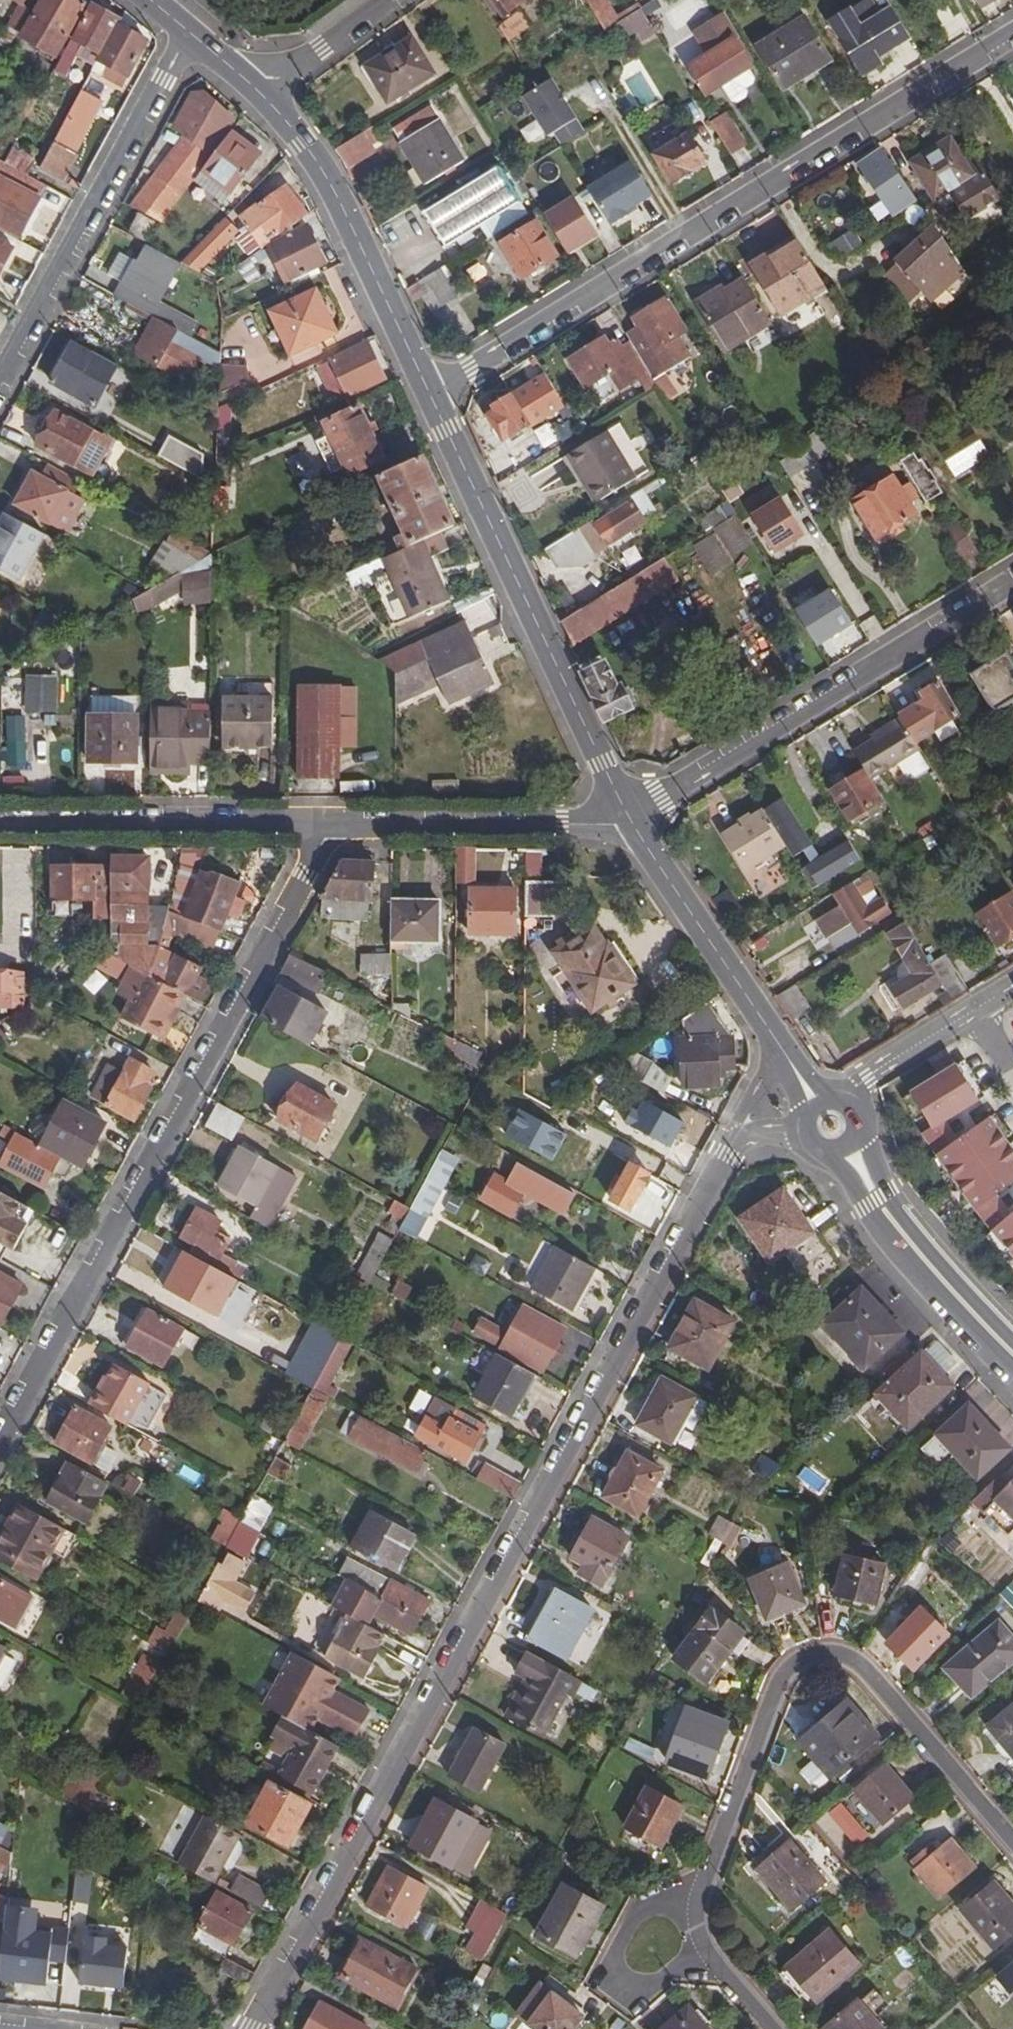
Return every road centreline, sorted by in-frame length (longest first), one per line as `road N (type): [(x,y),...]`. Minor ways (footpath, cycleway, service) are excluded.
road 1 (residential): [(254,2028),(731,1144)]
road 2 (residential): [(0,1439),(333,824)]
road 3 (residential): [(1012,34),(430,389)]
road 4 (residential): [(1012,1850),(856,1668),(818,1659),(793,1667),(771,1702),(705,1897)]
road 5 (secondary): [(626,822),(430,389)]
road 6 (residential): [(1012,583),(626,822)]
road 7 (residential): [(192,35),(0,383)]
road 8 (secondary): [(430,389),(330,183),(247,80)]
road 9 (residential): [(333,824),(0,825)]
road 10 (residential): [(626,822),(333,824)]
road 11 (secondary): [(833,1150),(867,1205),(1012,1364)]
road 12 (secondary): [(780,1045),(626,822)]
road 13 (secondary): [(1012,1327),(892,1189),(857,1121)]
road 14 (residential): [(705,1897),(642,1910),(607,1968),(646,1995),(709,1952)]
road 15 (residential): [(392,0),(323,51),(247,80)]
road 16 (residential): [(842,1101),(974,1009)]

